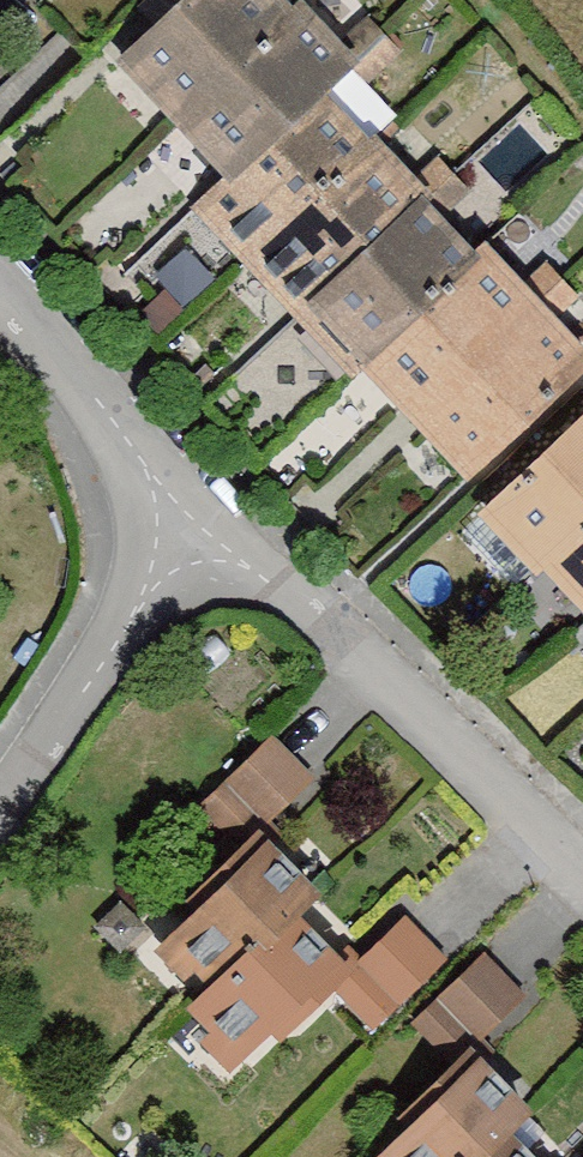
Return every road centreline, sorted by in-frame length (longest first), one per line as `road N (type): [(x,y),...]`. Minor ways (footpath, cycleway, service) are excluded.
road 1 (residential): [(198,503),(582,853)]
road 2 (residential): [(0,819),(121,638),(198,503)]
road 3 (residential): [(0,289),(198,503)]

